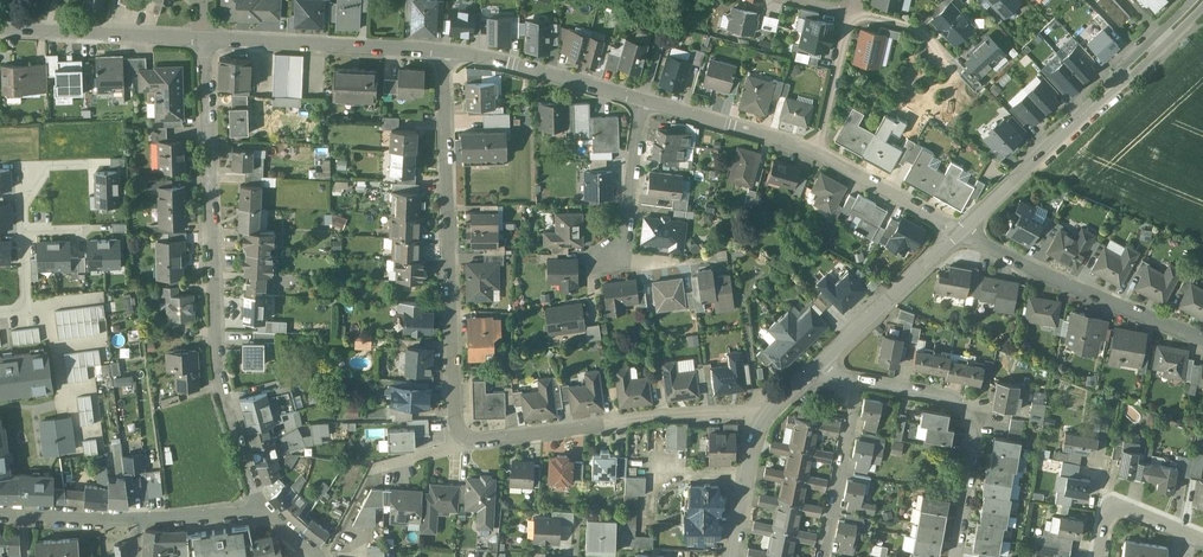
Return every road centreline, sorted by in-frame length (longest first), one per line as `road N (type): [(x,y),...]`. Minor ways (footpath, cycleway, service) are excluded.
road 1 (residential): [(262,514),(219,376),(204,40)]
road 2 (residential): [(440,50),(456,421),(467,439)]
road 3 (residential): [(1198,0),(962,232)]
road 4 (residential): [(467,439),(667,417),(762,416)]
road 5 (residential): [(962,232),(1067,287),(1202,341)]
road 6 (residential): [(956,556),(976,442),(965,414),(951,399),(858,380)]
road 7 (residential): [(204,40),(440,50)]
road 8 (residential): [(440,50),(644,103)]
road 9 (residential): [(0,31),(204,40)]
road 10 (residential): [(644,103),(615,258),(656,262)]
road 11 (residential): [(962,232),(820,362)]
road 12 (residential): [(644,103),(819,156)]
road 13 (residential): [(858,380),(823,556)]
road 14 (residential): [(819,156),(962,232)]
road 15 (residential): [(1097,556),(1111,507),(1202,540)]
road 16 (residential): [(819,156),(852,14)]
road 17 (residential): [(762,416),(733,556)]
road 18 (residential): [(22,232),(21,169),(100,167)]
road 19 (residential): [(262,514),(132,521)]

